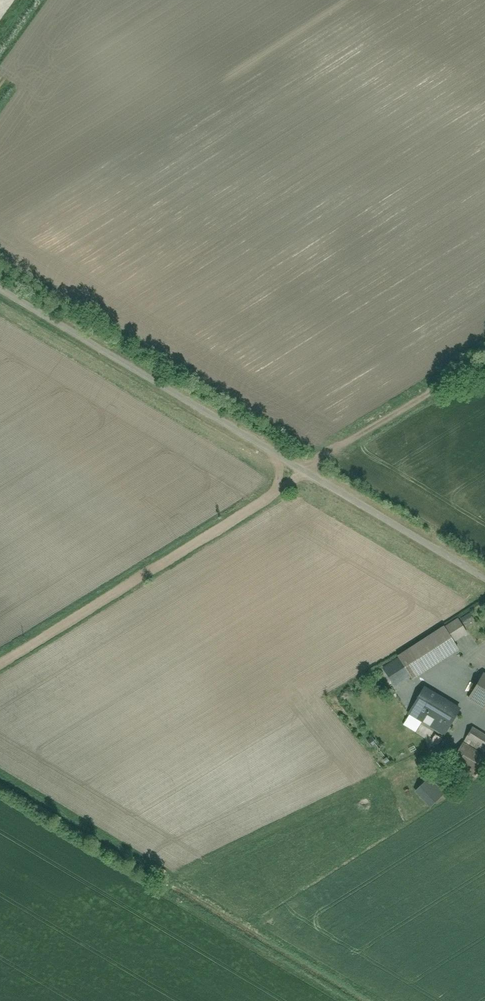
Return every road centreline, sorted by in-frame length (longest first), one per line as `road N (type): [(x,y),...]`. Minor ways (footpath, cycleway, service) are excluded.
road 1 (track): [(0,665),(484,358)]
road 2 (unclassified): [(0,288),(484,578)]

